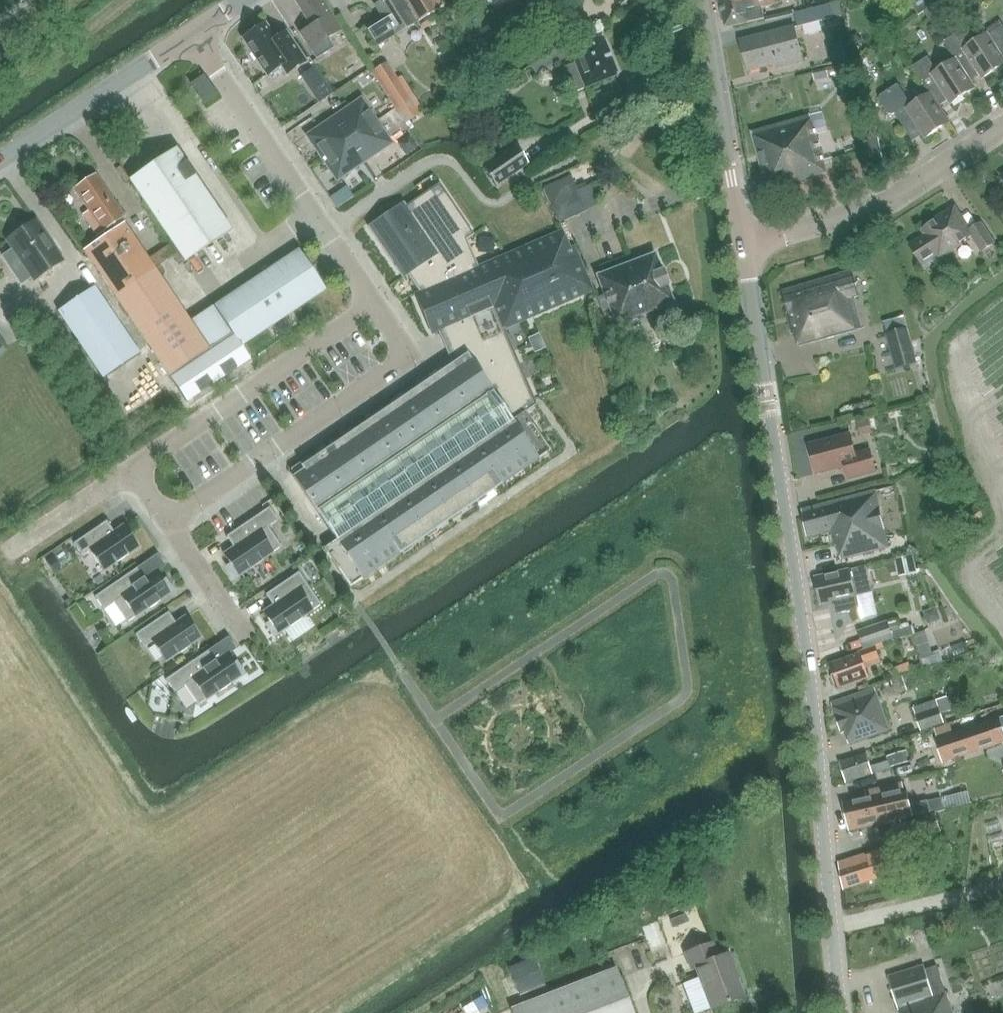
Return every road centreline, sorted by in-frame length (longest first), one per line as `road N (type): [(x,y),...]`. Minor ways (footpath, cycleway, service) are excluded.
road 1 (tertiary): [(842,1012),(807,657),(745,248)]
road 2 (residential): [(374,305),(409,356),(169,524)]
road 3 (residential): [(195,34),(374,305)]
road 4 (residential): [(374,305),(132,472)]
road 5 (residential): [(745,248),(902,194),(1002,129)]
road 6 (tertiary): [(745,248),(701,0)]
road 7 (tertiary): [(0,160),(195,34)]
road 8 (track): [(833,927),(1002,882)]
road 9 (residential): [(132,472),(12,549)]
road 10 (residential): [(169,524),(243,631)]

